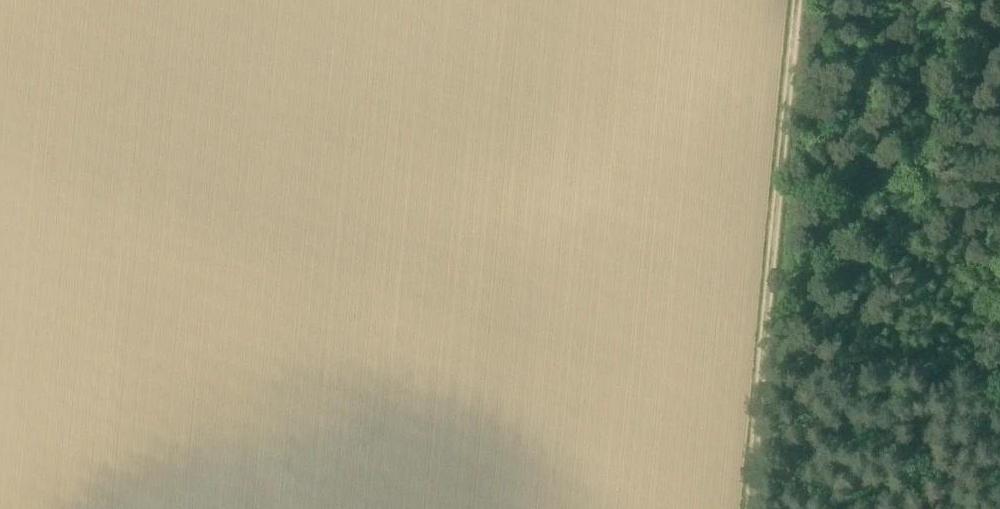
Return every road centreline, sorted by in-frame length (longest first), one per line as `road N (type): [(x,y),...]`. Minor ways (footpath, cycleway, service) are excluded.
road 1 (track): [(800,0),(756,508)]

